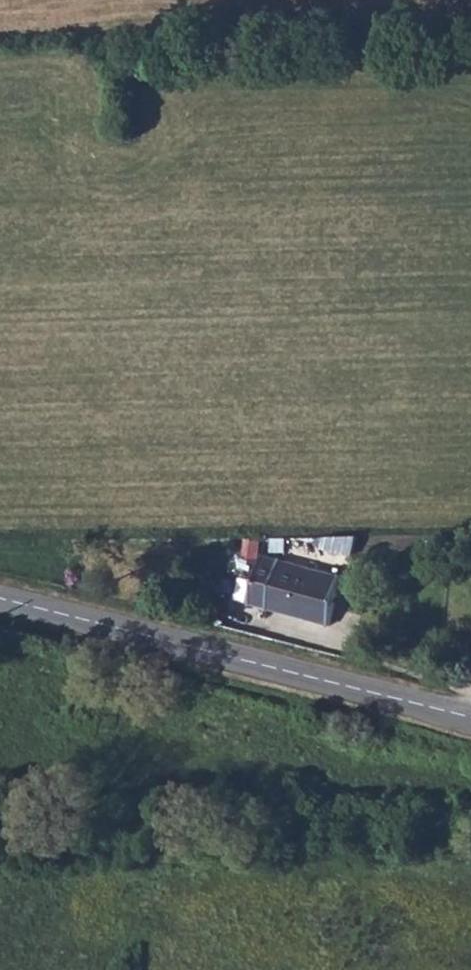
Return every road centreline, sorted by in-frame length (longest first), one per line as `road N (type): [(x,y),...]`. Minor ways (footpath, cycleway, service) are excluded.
road 1 (secondary): [(0,597),(470,716)]

